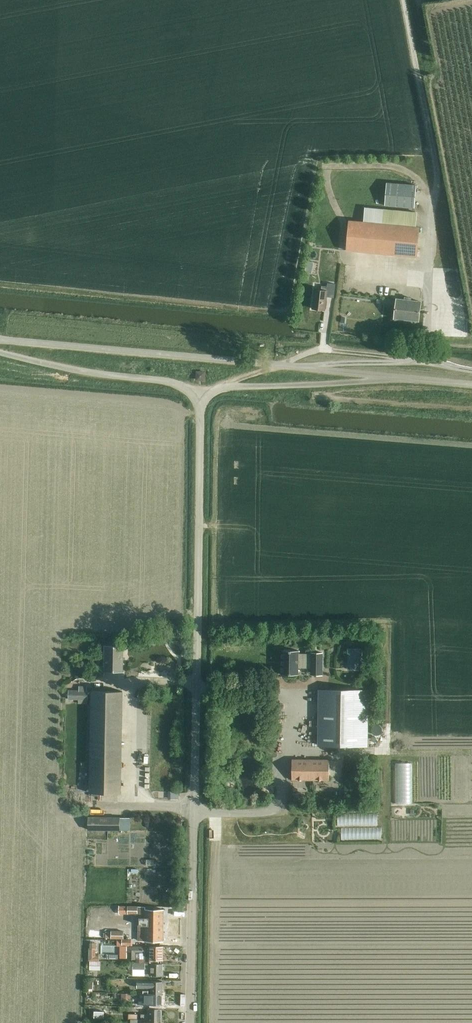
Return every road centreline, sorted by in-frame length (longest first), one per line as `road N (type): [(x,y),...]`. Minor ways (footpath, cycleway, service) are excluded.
road 1 (unclassified): [(192,887),(202,399)]
road 2 (unclassified): [(384,377),(0,338)]
road 3 (unclassified): [(0,352),(169,382),(202,399)]
road 4 (unclassified): [(202,399),(223,387),(384,377)]
road 5 (residential): [(189,1022),(192,887)]

